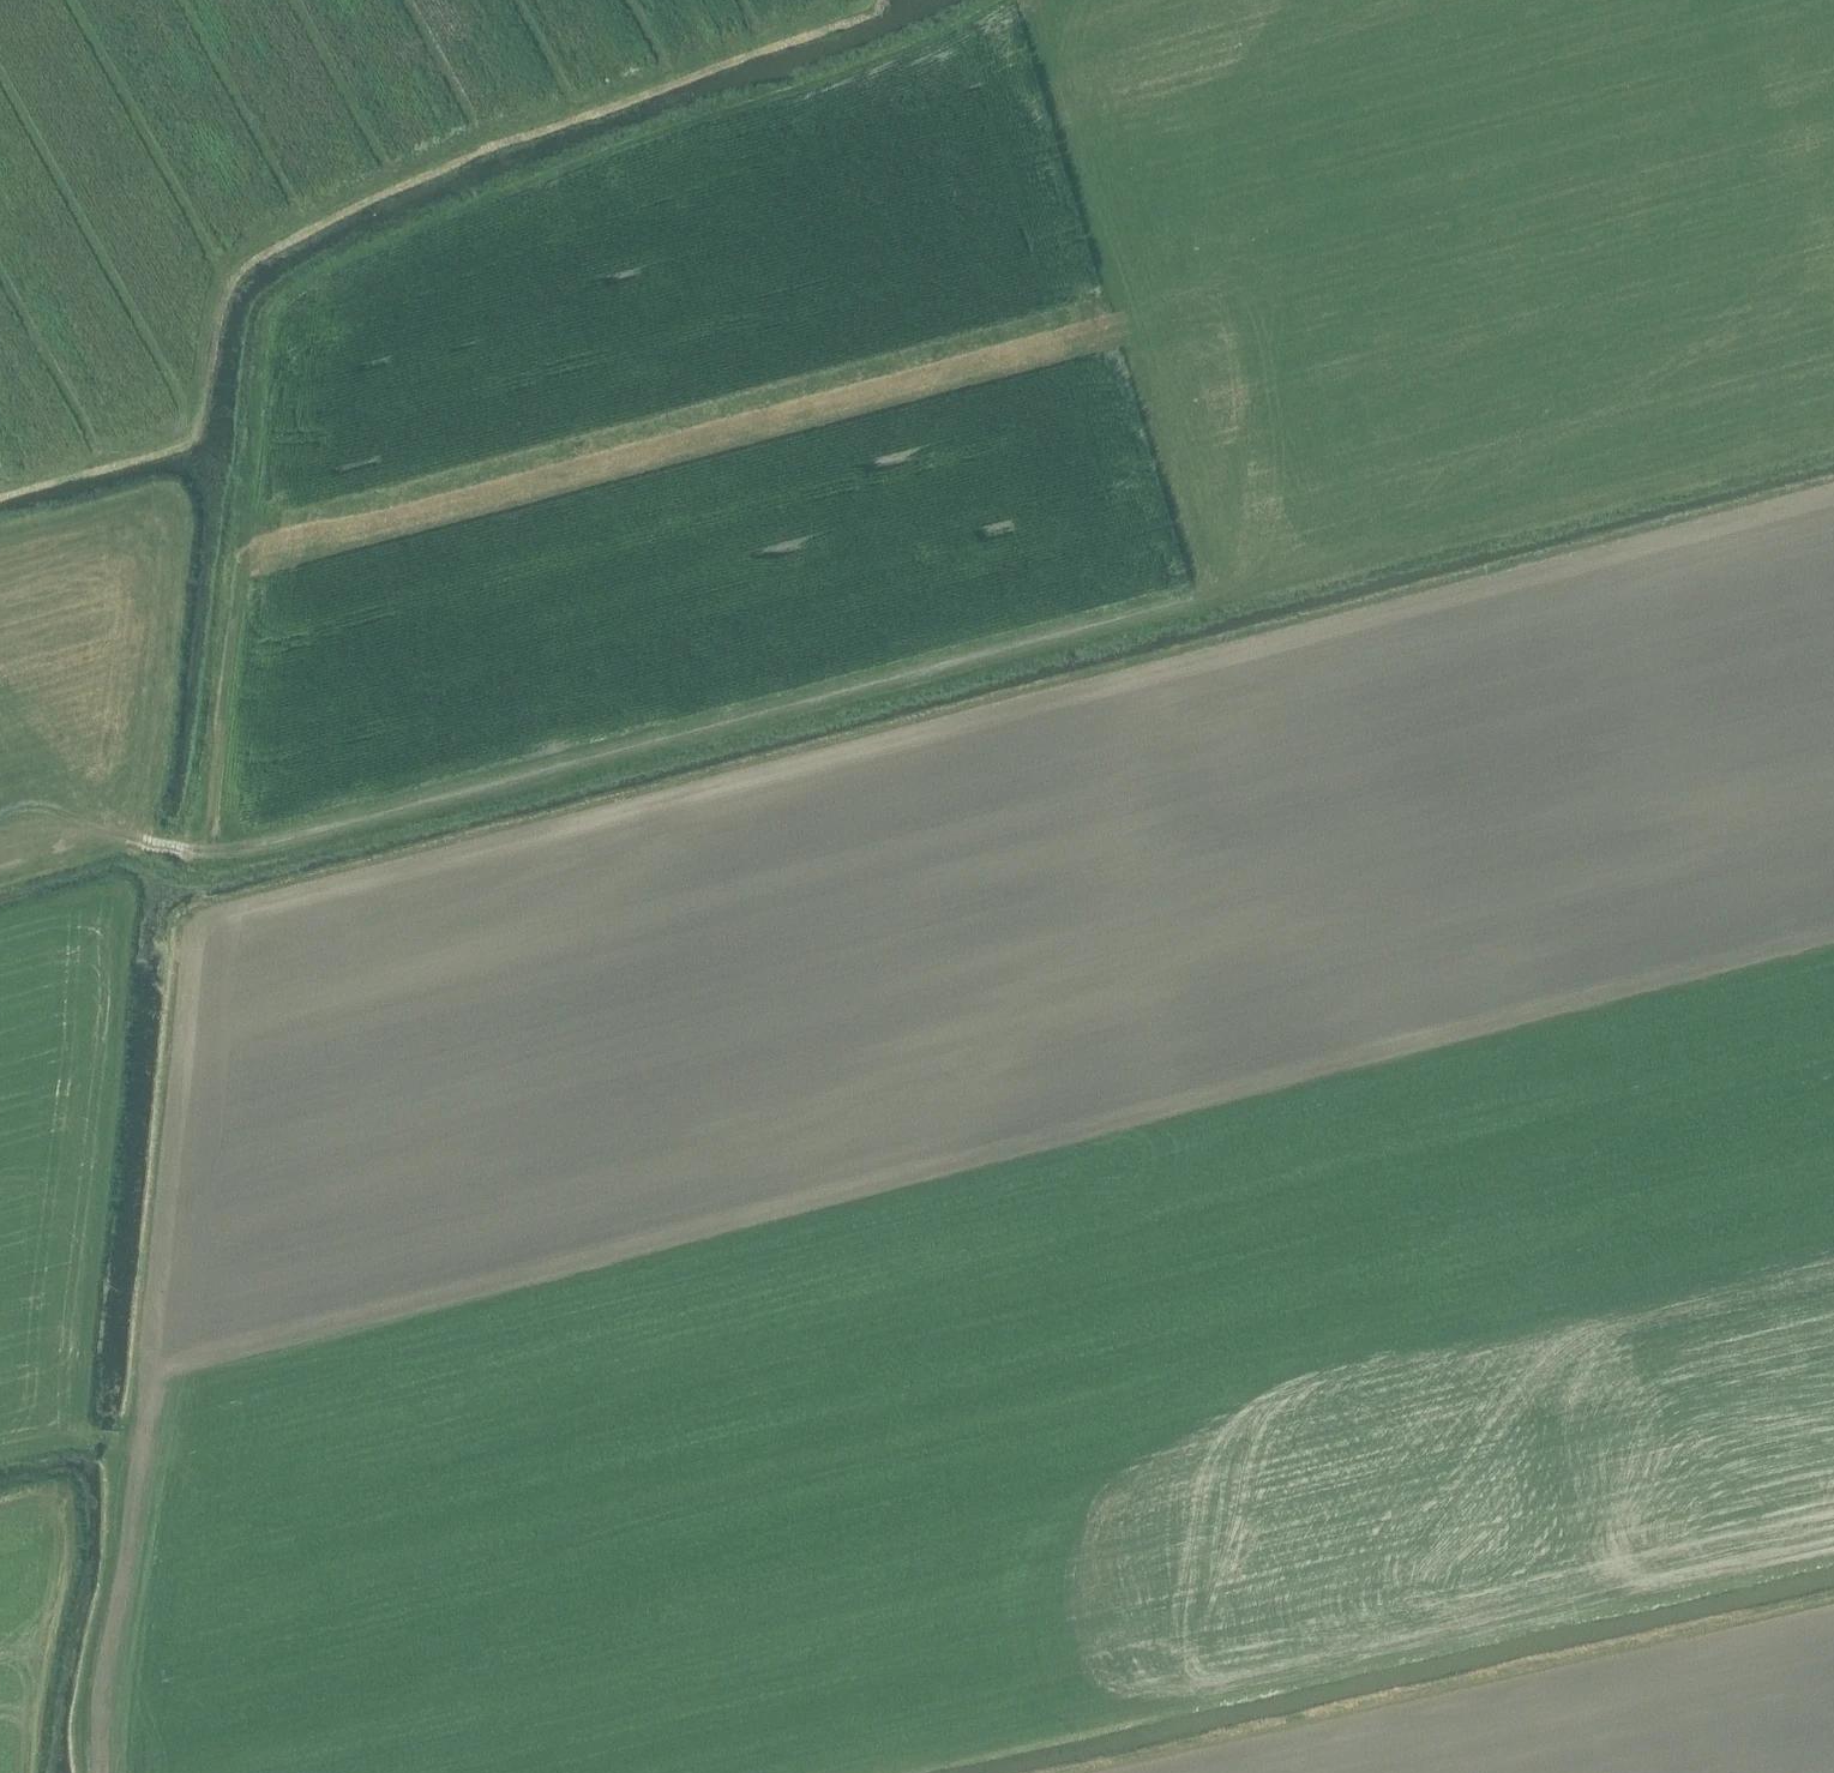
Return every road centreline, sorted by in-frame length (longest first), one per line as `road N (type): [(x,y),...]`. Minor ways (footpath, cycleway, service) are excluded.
road 1 (track): [(61,1415),(135,1463),(104,1647),(102,1772)]
road 2 (track): [(255,831),(194,855),(141,842),(0,690)]

